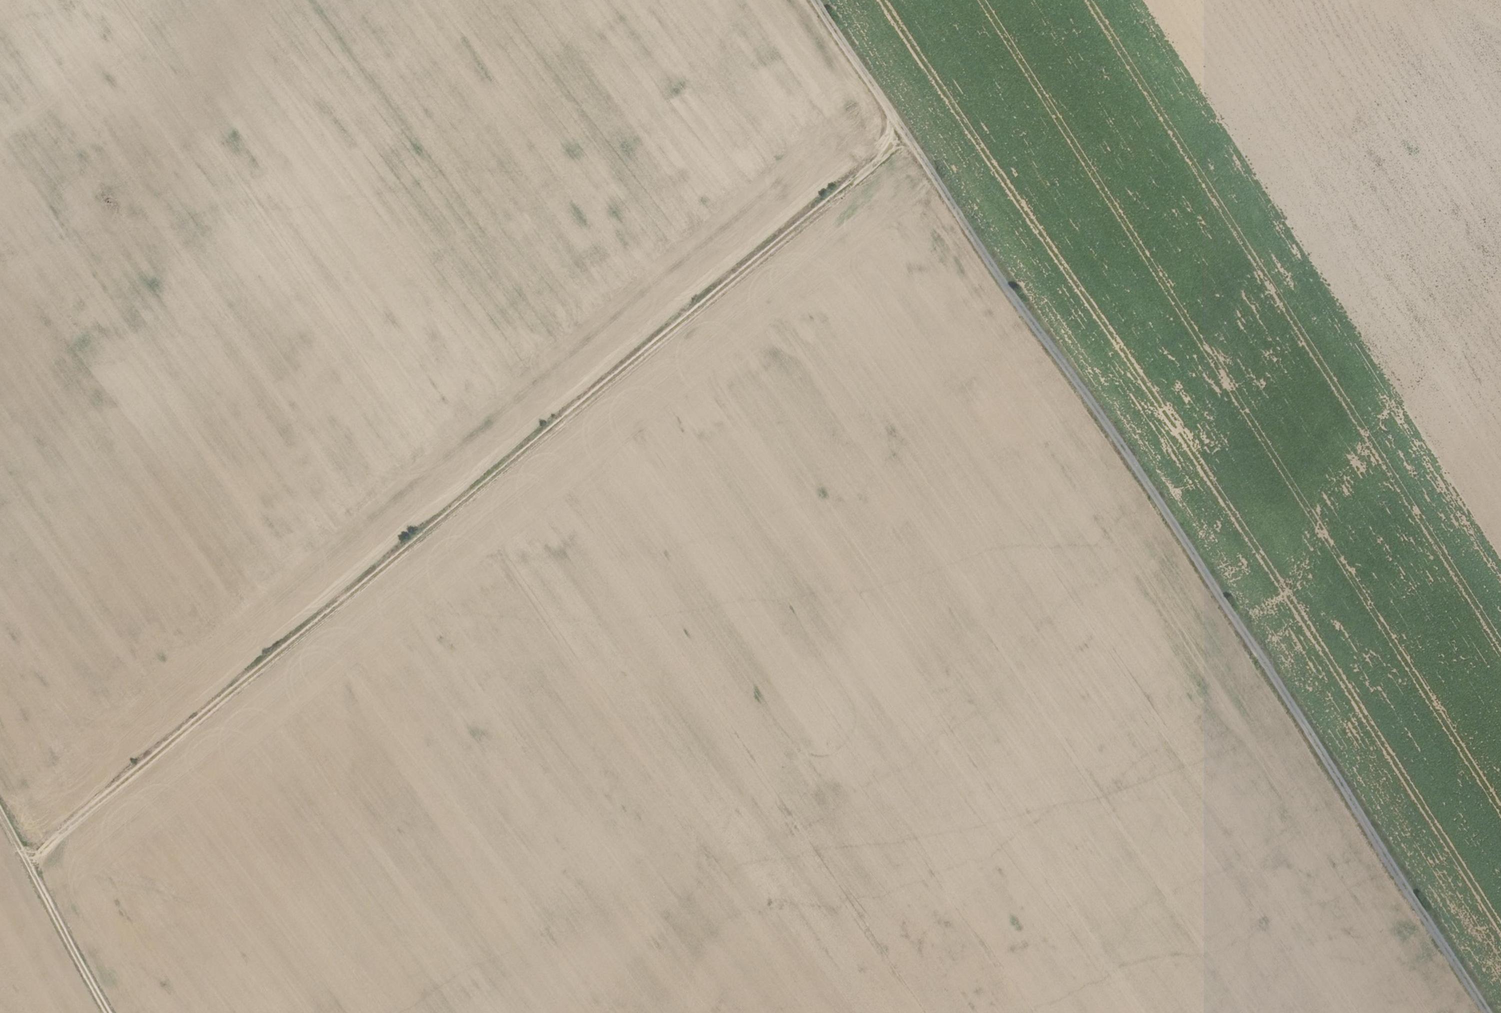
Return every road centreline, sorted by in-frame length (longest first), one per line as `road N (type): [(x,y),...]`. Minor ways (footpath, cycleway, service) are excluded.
road 1 (track): [(1482,1012),(802,0)]
road 2 (track): [(114,1012),(0,804)]

